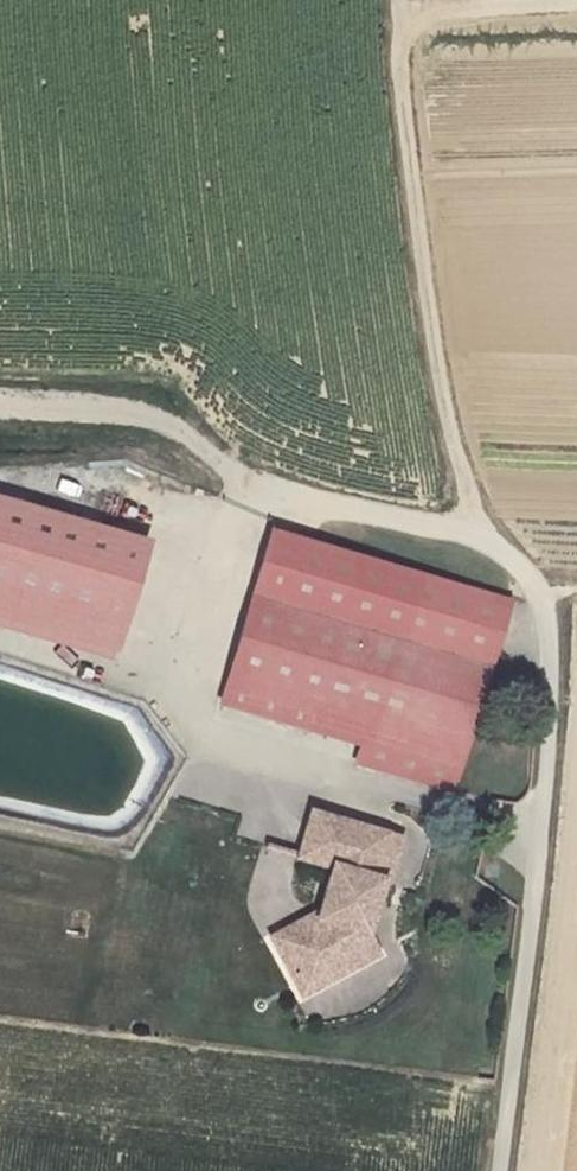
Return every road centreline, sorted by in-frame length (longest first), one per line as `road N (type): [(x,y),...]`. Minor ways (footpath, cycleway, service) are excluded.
road 1 (track): [(0,391),(127,395),(192,419),(249,468),(488,519),(531,554),(548,601),(557,686)]
road 2 (track): [(488,519),(459,436),(429,218),(417,27),(576,13)]
road 3 (unclassified): [(557,686),(506,1170)]

